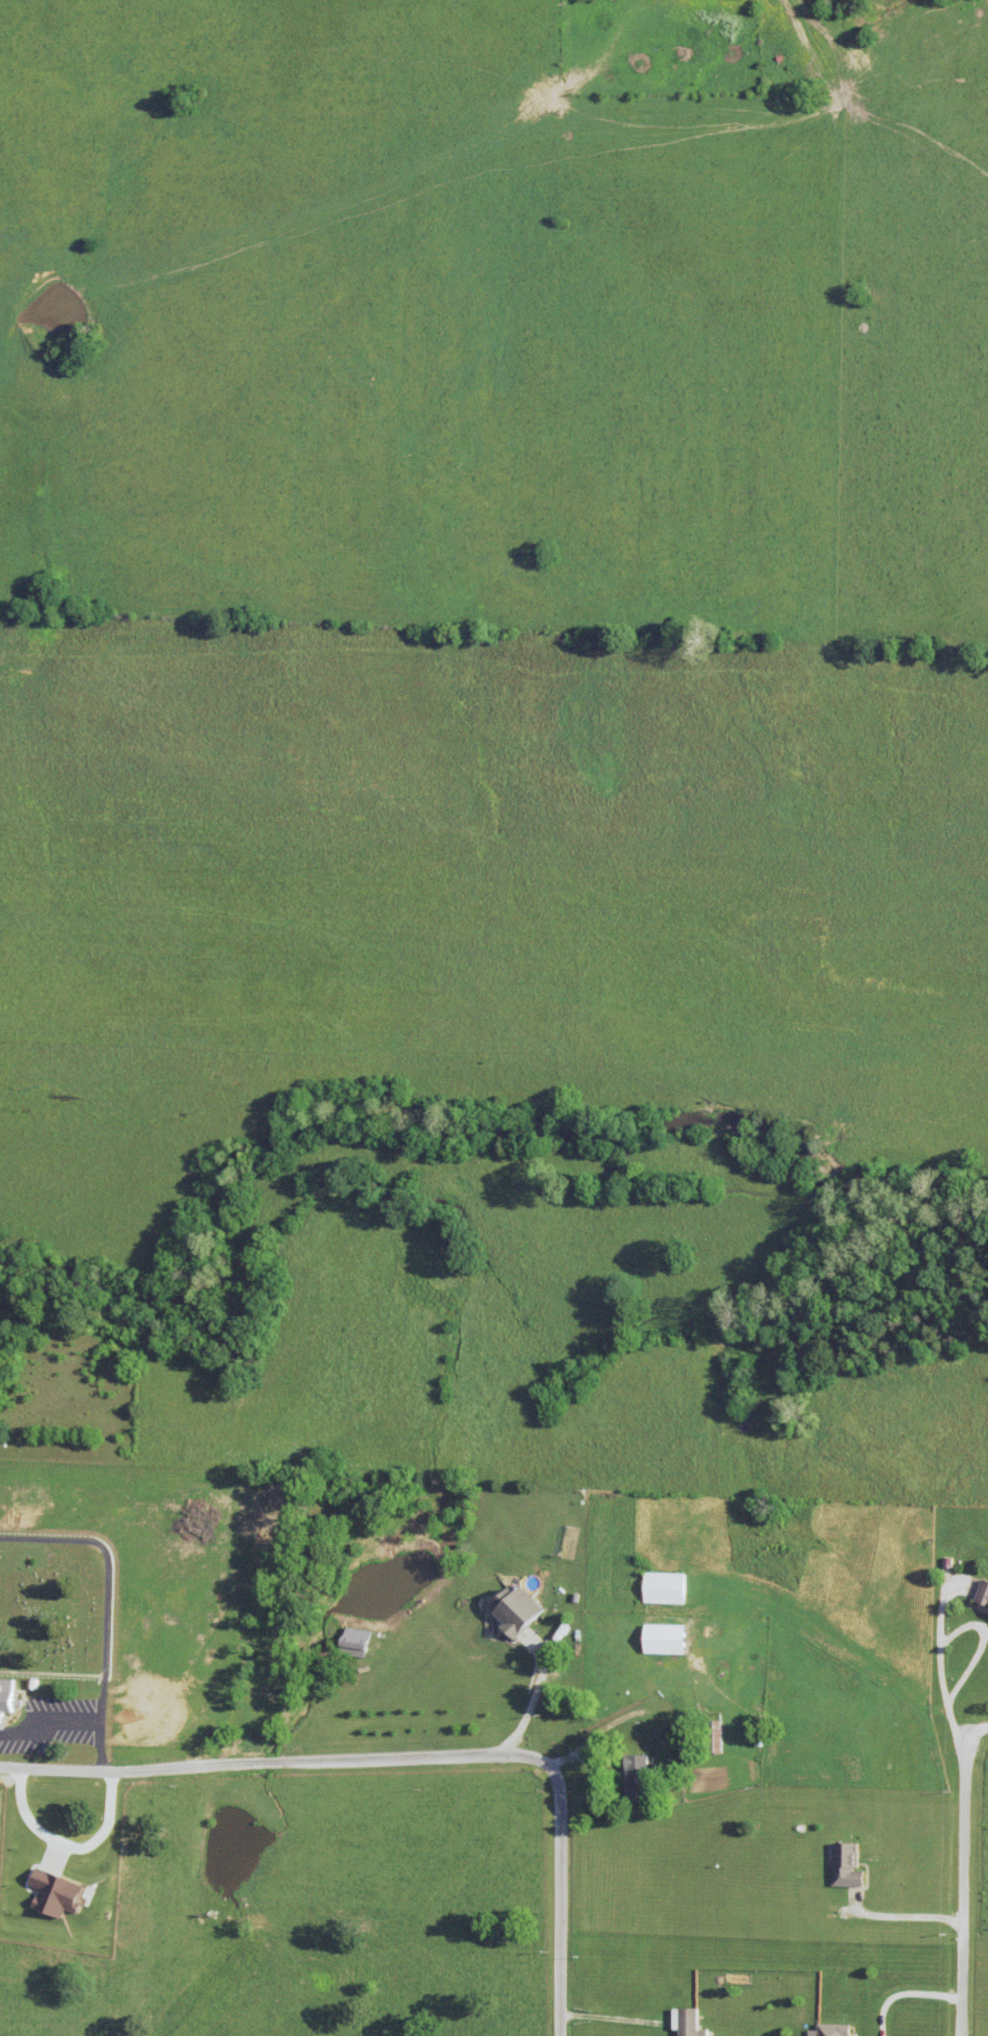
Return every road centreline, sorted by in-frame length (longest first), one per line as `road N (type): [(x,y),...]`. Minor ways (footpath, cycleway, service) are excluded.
road 1 (residential): [(563,2035),(561,1783),(545,1760),(243,1765),(124,1777),(0,1771)]
road 2 (residential): [(965,2035),(970,1737)]

